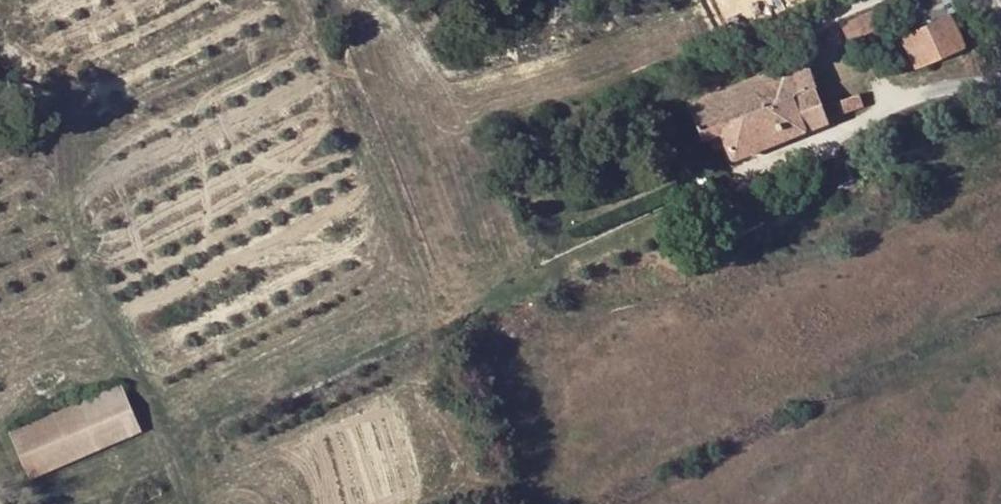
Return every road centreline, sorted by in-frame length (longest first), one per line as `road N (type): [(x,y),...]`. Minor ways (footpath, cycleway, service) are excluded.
road 1 (unclassified): [(1000,94),(960,84),(873,96)]

